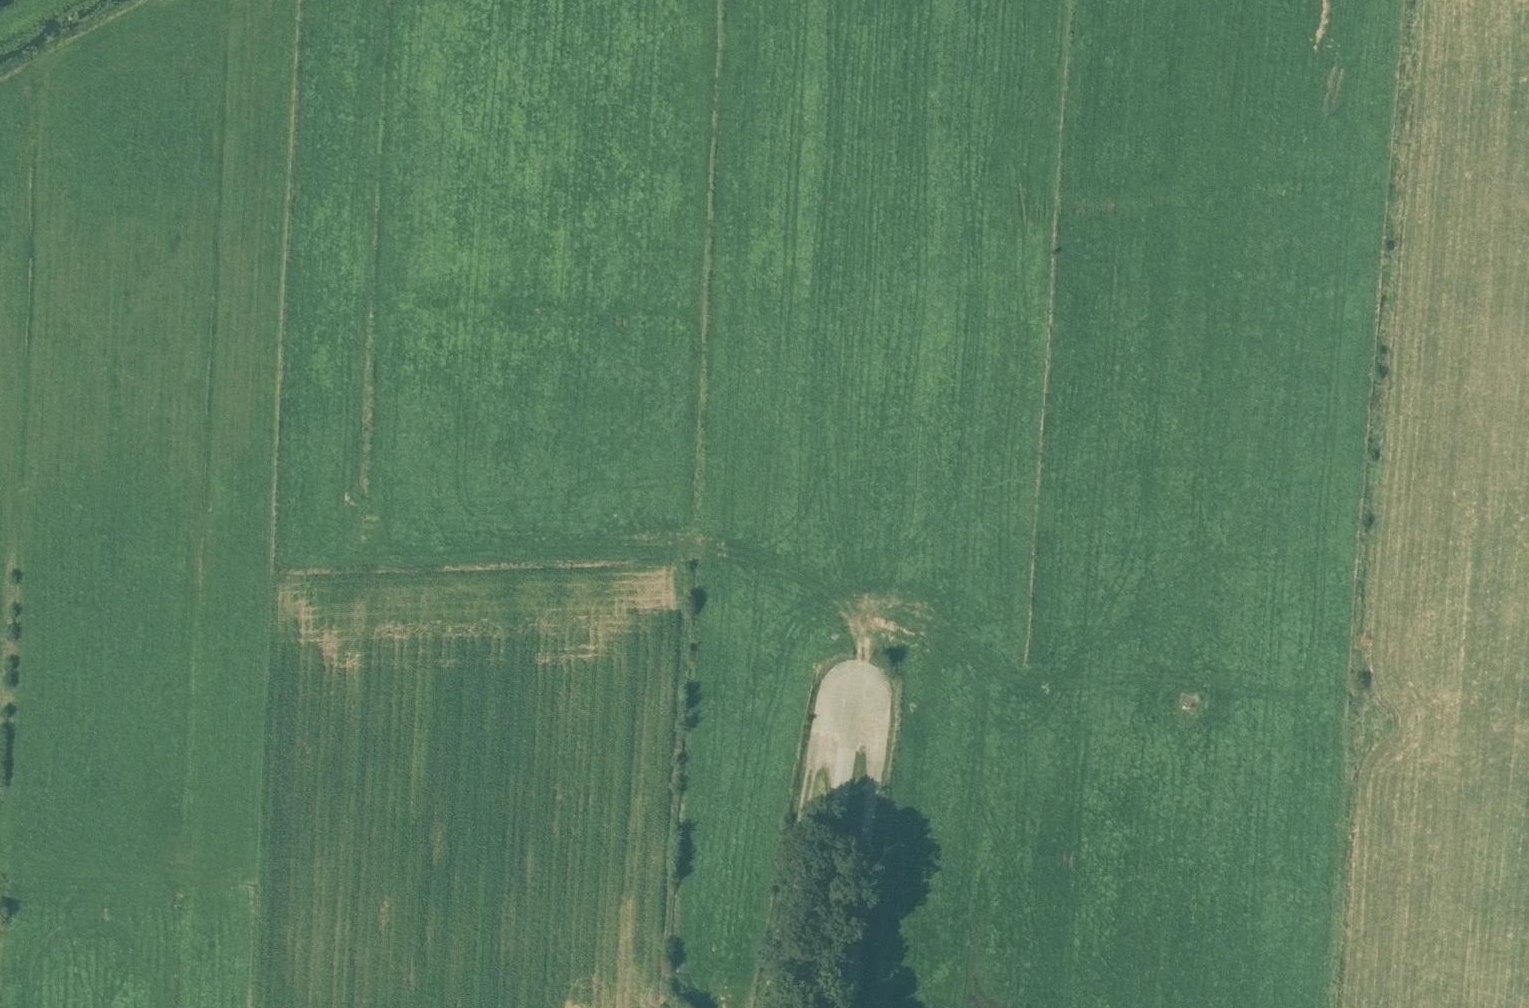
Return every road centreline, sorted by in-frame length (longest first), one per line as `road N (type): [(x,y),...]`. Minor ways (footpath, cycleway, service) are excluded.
road 1 (unclassified): [(815,1007),(858,691),(882,719),(853,1007)]
road 2 (track): [(858,691),(833,695),(773,1007)]

